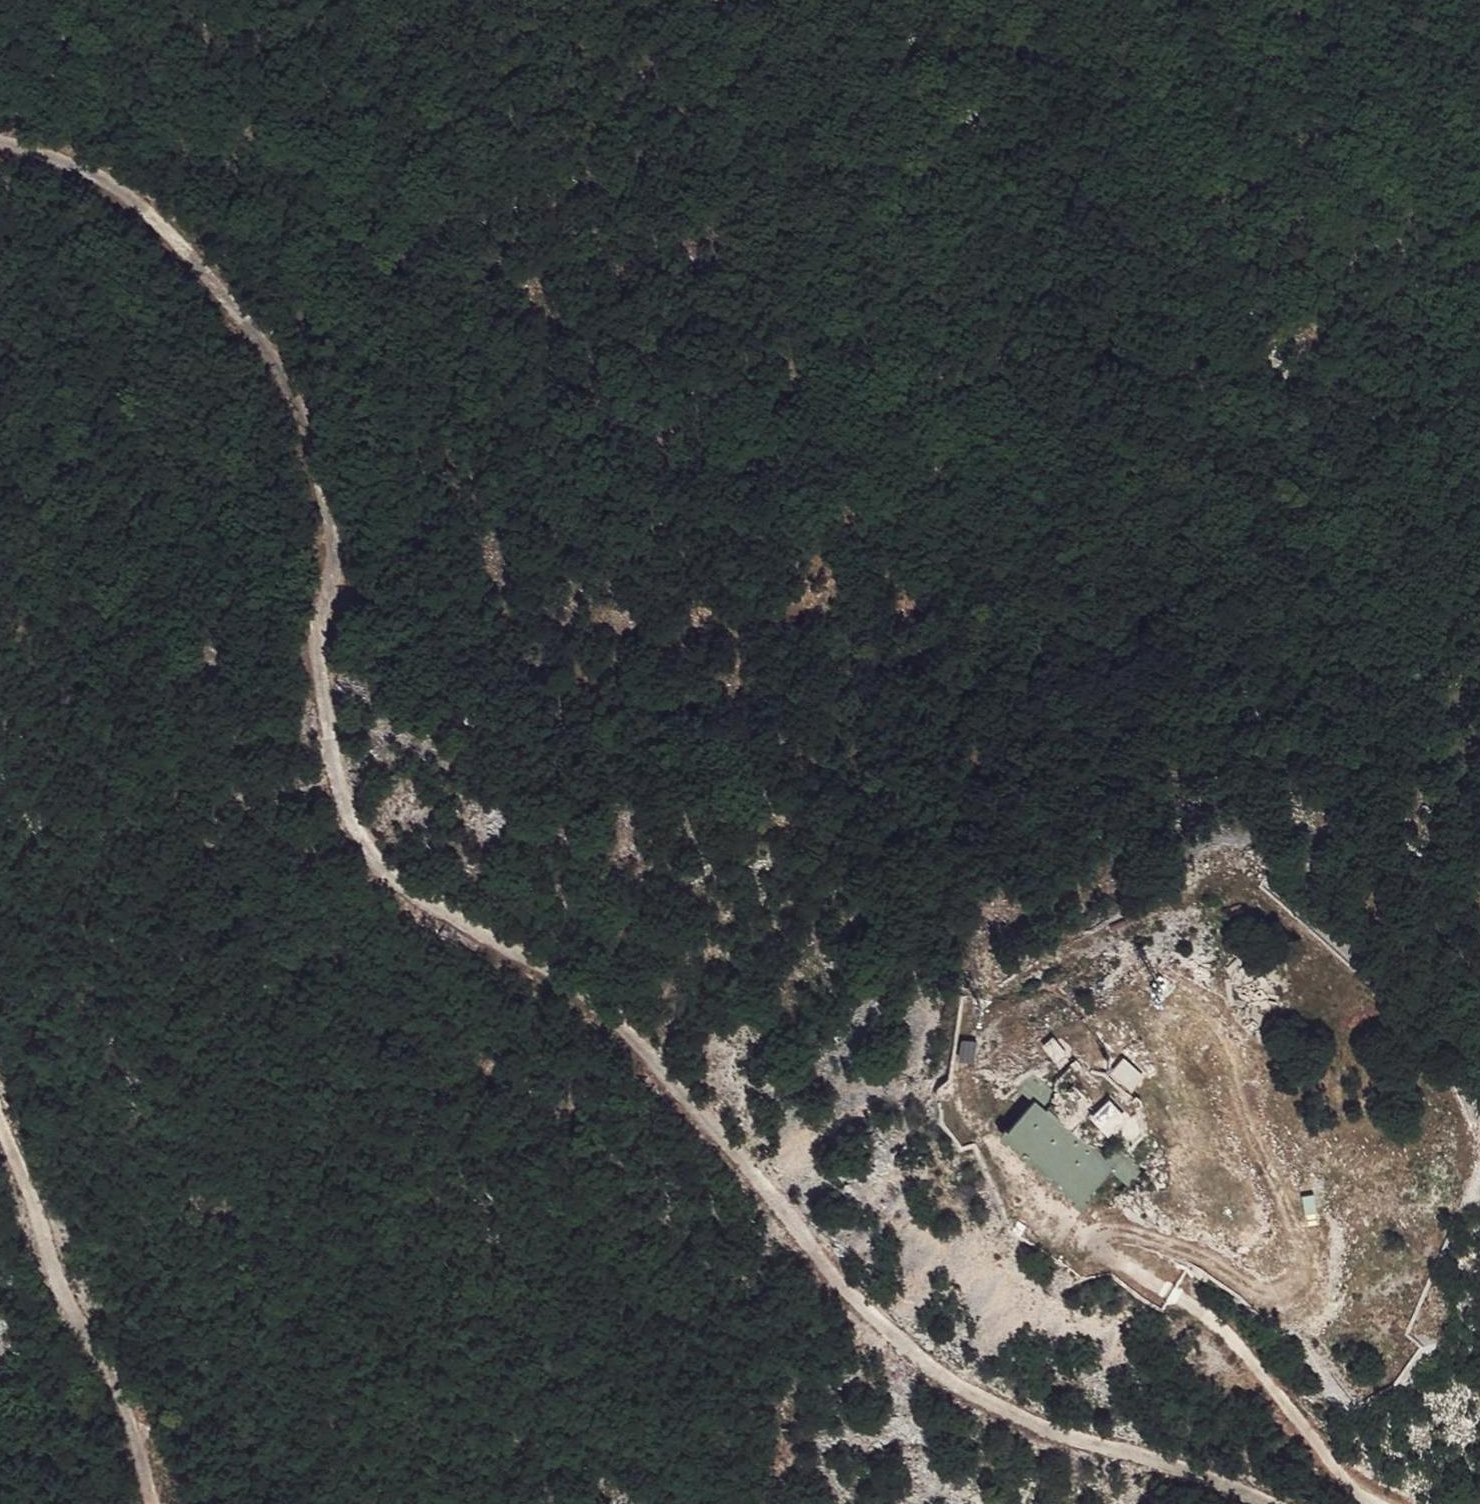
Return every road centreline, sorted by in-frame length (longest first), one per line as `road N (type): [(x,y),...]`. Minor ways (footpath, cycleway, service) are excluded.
road 1 (track): [(0,143),(95,175),(154,220),(270,352),(315,431),(330,534),(323,653),(332,738),(360,829),(403,888),(547,973),(627,1038),(767,1192),(836,1285),(930,1363),(1056,1431),(1272,1503)]
road 2 (track): [(1100,1249),(1118,1232),(1168,1240),(1262,1290),(1300,1281),(1302,1257),(1219,1029),(1192,1015),(1169,1016),(1161,1033),(1208,1193)]
road 3 (track): [(163,1503),(147,1450),(92,1354),(0,1123)]
road 4 (track): [(1385,1503),(1351,1485),(1227,1331),(1100,1249)]
road 5 (track): [(1100,1249),(1047,1207),(955,1090)]

